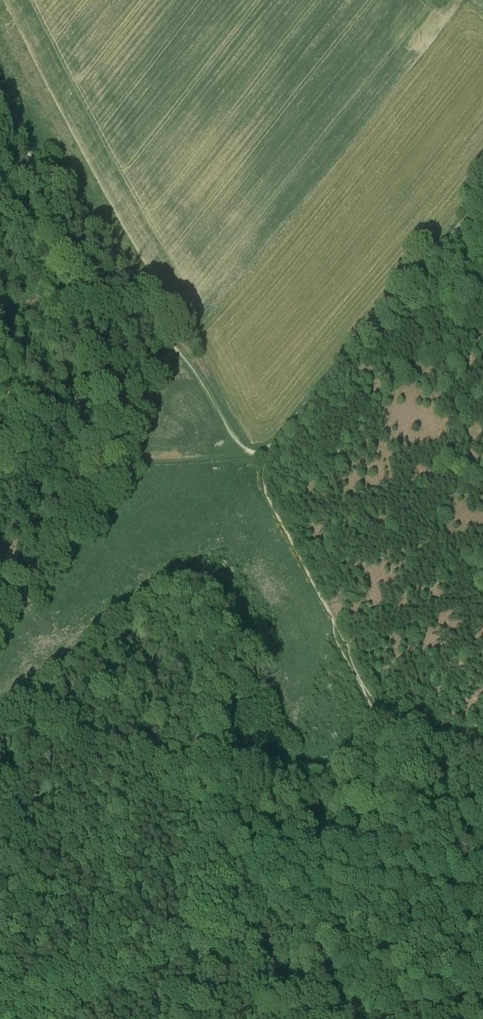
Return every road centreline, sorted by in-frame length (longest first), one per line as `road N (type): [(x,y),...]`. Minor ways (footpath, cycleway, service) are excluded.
road 1 (track): [(482,200),(268,454)]
road 2 (track): [(166,325),(163,310),(0,116)]
road 3 (track): [(268,454),(127,463),(111,484)]

